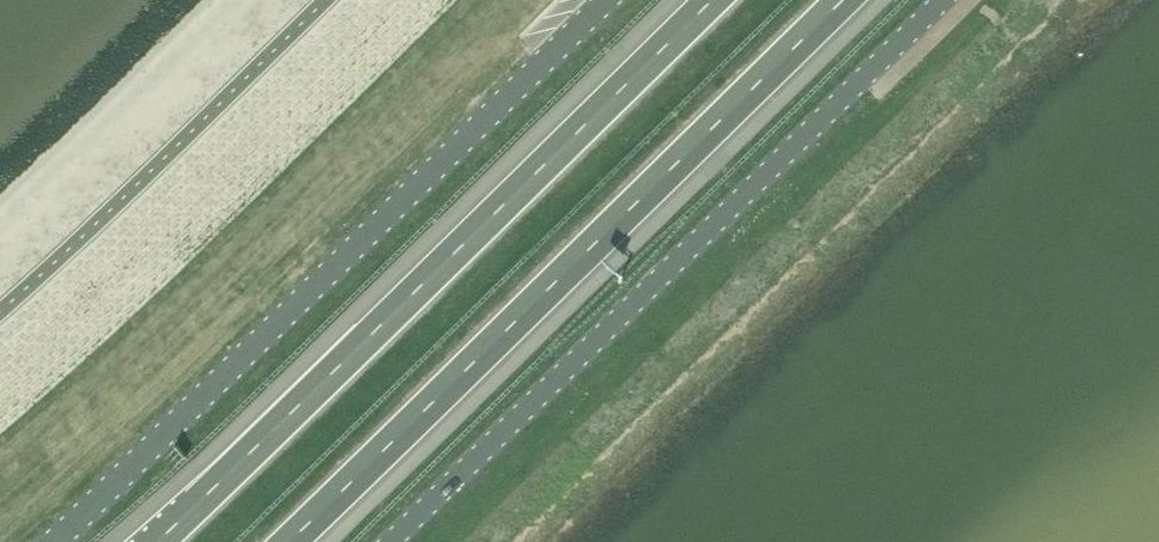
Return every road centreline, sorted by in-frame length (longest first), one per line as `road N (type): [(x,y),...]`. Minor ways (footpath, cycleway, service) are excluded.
road 1 (motorway): [(712,0),(157,541)]
road 2 (motorway): [(291,541),(843,0)]
road 3 (unclassified): [(389,541),(941,0)]
road 4 (unclassified): [(54,541),(604,0)]

